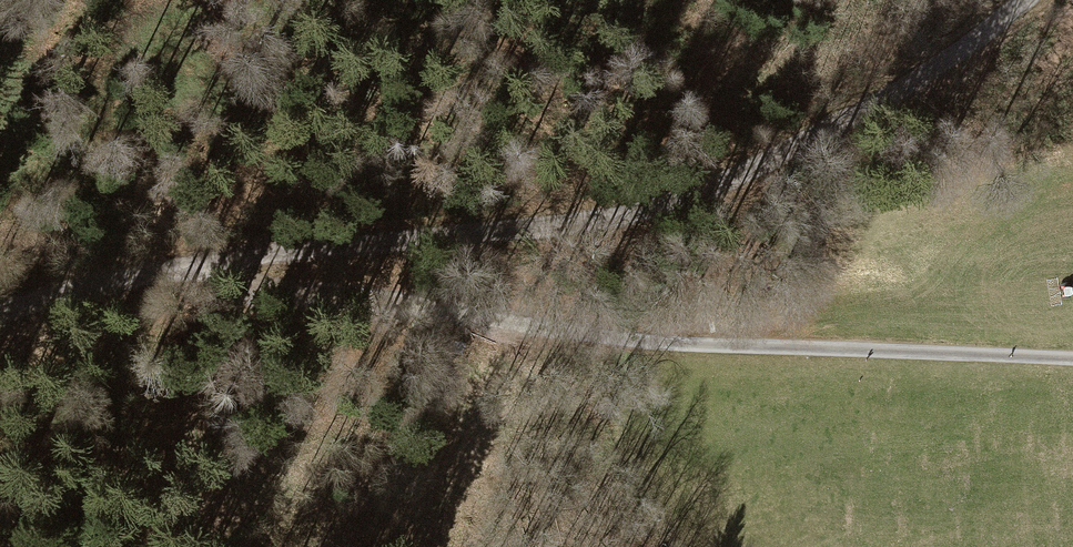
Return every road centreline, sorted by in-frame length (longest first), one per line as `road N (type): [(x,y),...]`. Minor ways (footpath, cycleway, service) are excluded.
road 1 (unclassified): [(0,313),(221,259),(571,223),(659,204),(868,107),(1024,0)]
road 2 (track): [(1072,359),(647,343),(170,268)]

